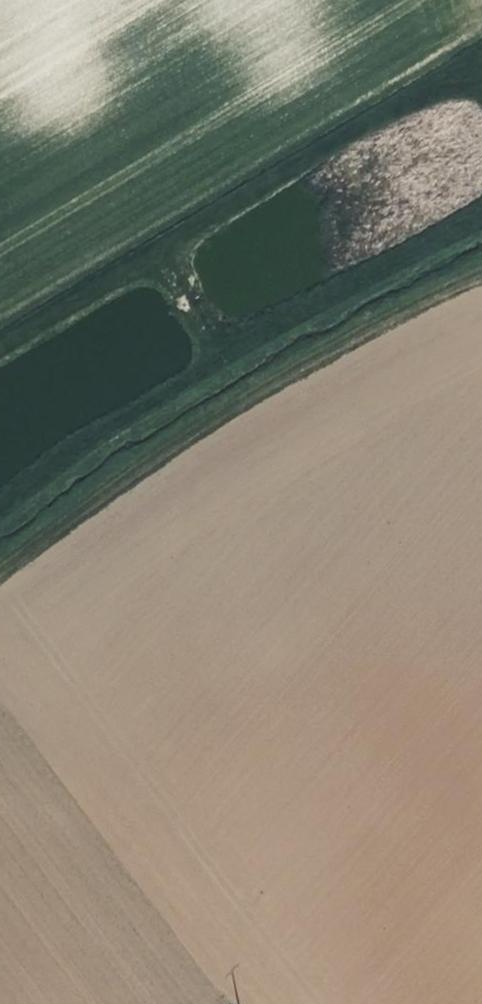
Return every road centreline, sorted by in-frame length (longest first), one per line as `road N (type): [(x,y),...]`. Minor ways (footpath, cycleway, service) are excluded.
road 1 (track): [(481,266),(152,445),(0,571)]

